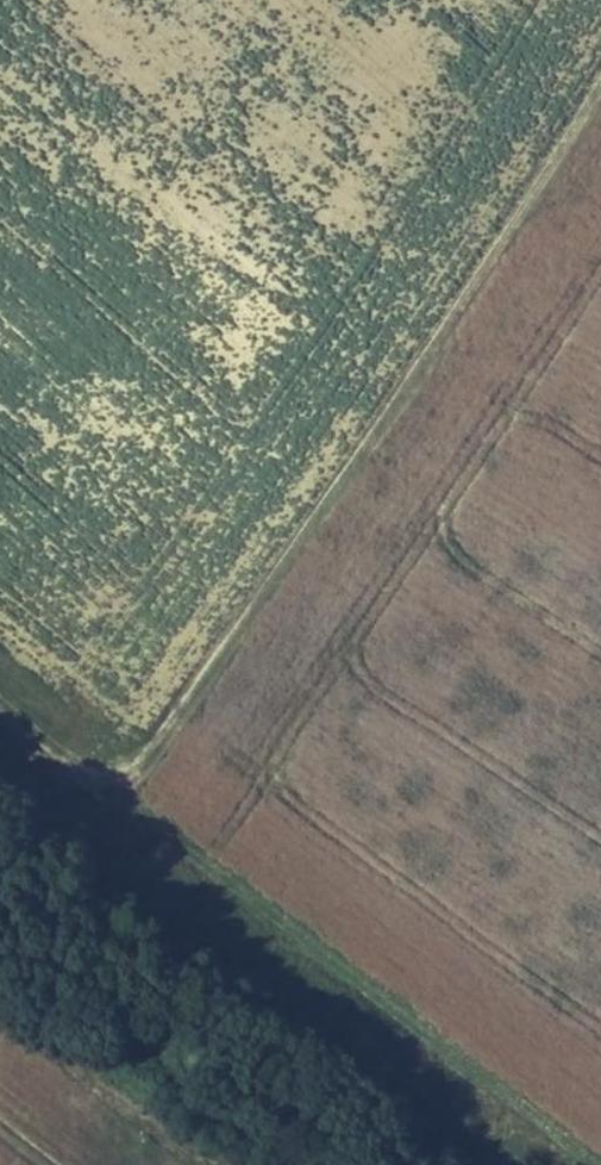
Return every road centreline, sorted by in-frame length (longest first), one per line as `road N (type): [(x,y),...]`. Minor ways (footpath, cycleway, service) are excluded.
road 1 (track): [(600,103),(463,327),(146,764),(81,776),(0,716)]

